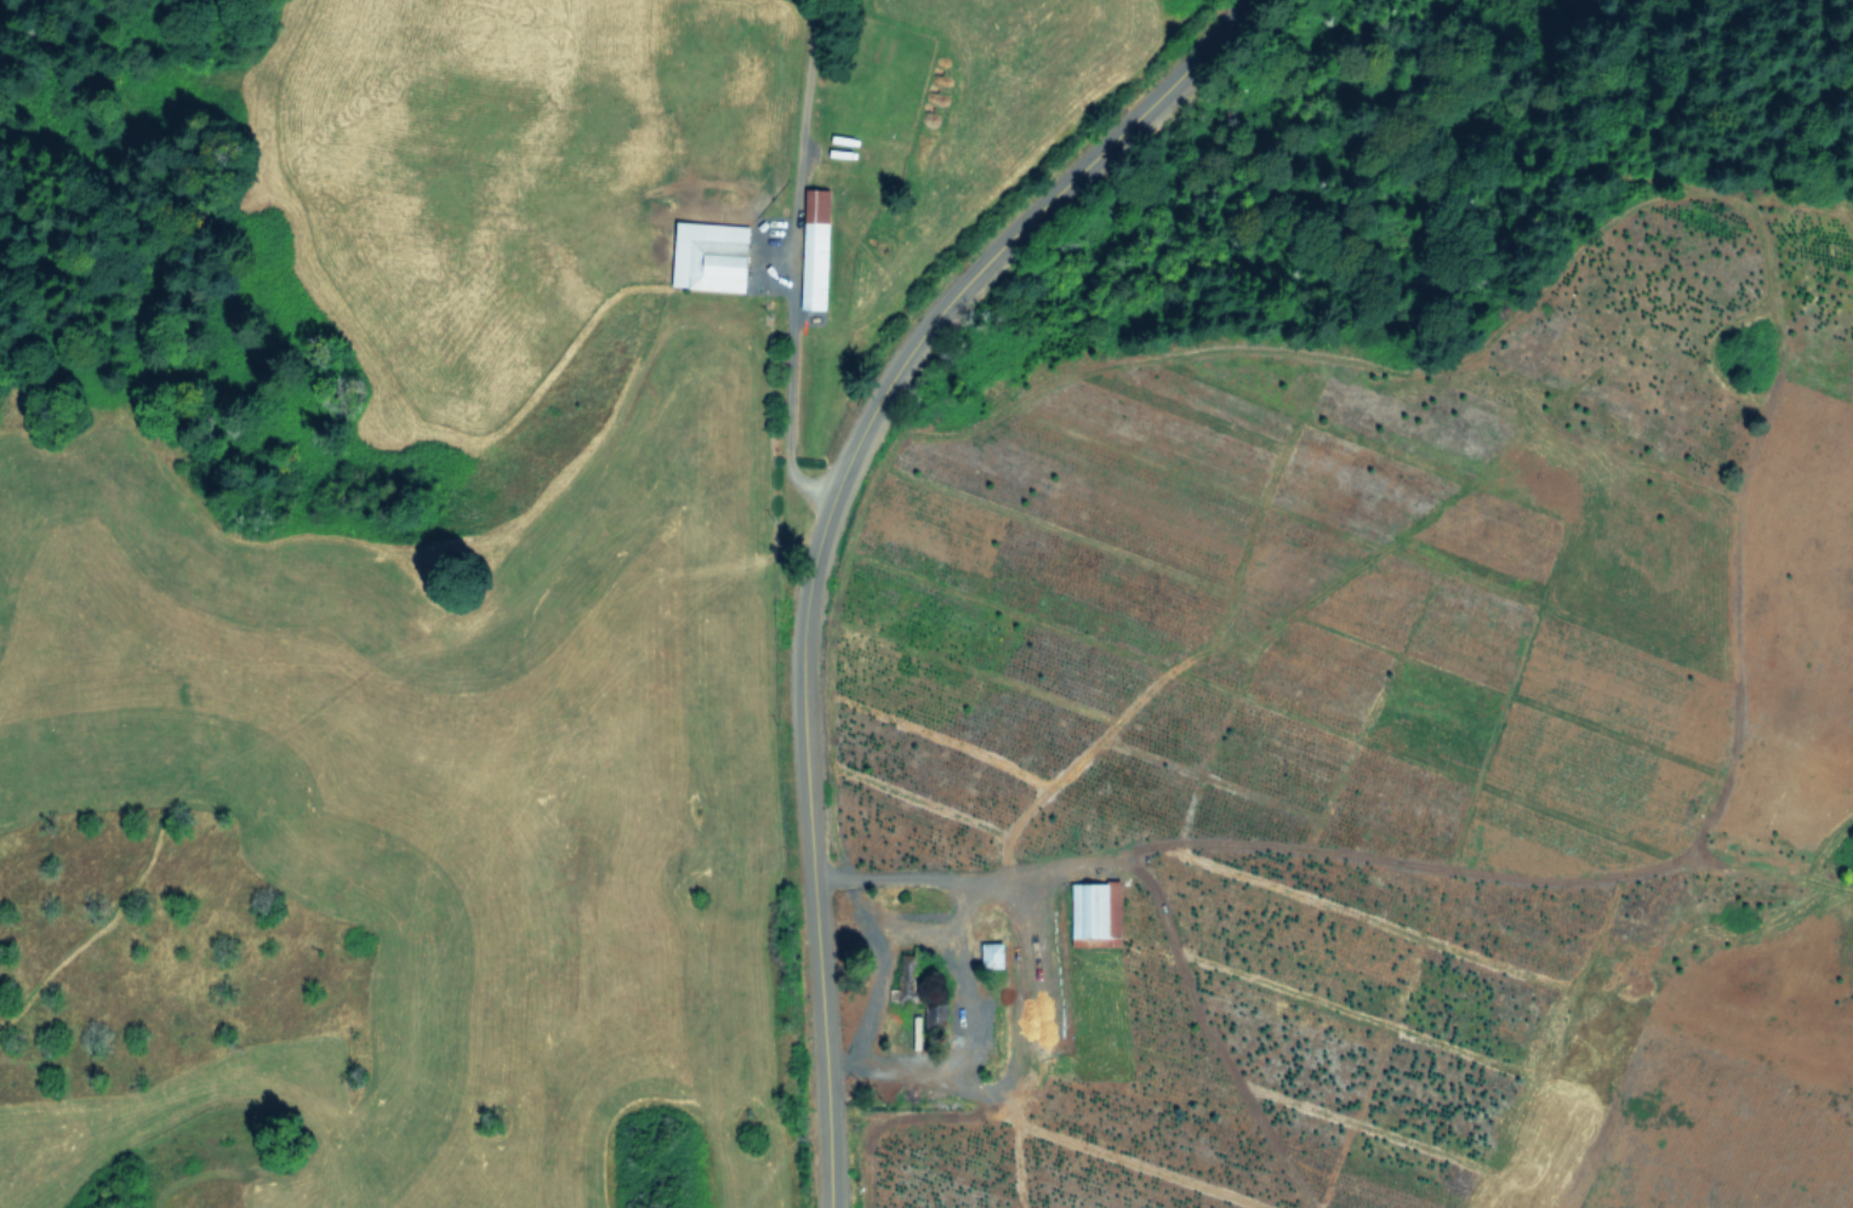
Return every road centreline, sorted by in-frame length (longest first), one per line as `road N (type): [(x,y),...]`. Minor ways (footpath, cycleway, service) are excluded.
road 1 (tertiary): [(821,1207),(811,927),(793,746),(796,626),(817,522),(851,435),(905,344),(975,261),(1237,0)]

